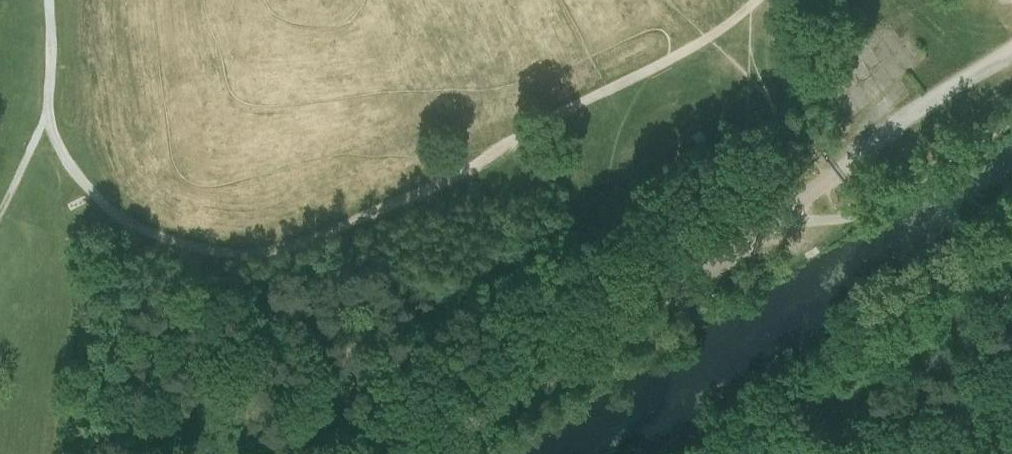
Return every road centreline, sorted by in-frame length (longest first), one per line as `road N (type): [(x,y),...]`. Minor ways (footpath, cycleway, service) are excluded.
road 1 (track): [(45,119),(73,168),(129,218),(171,243),(222,254),(267,254),(323,235),(499,147)]
road 2 (unclassified): [(416,453),(774,223)]
road 3 (track): [(49,0),(54,41),(45,119),(0,219)]
road 4 (track): [(499,147),(665,61)]

